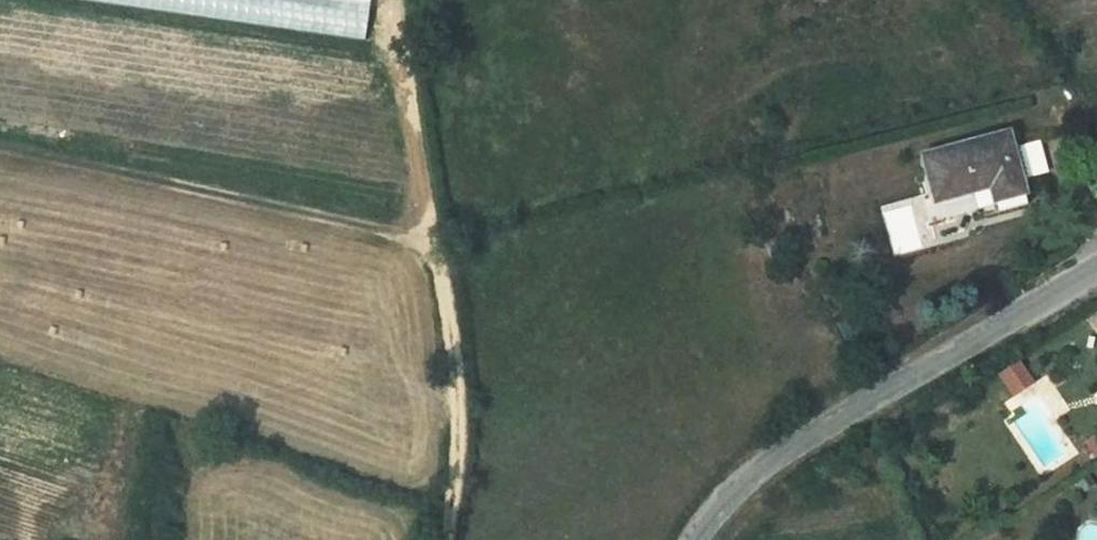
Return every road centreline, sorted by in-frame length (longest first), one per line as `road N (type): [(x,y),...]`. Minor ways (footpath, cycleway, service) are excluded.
road 1 (track): [(439,539),(453,420),(444,307),(388,0)]
road 2 (residential): [(690,539),(752,466),(1096,265)]

